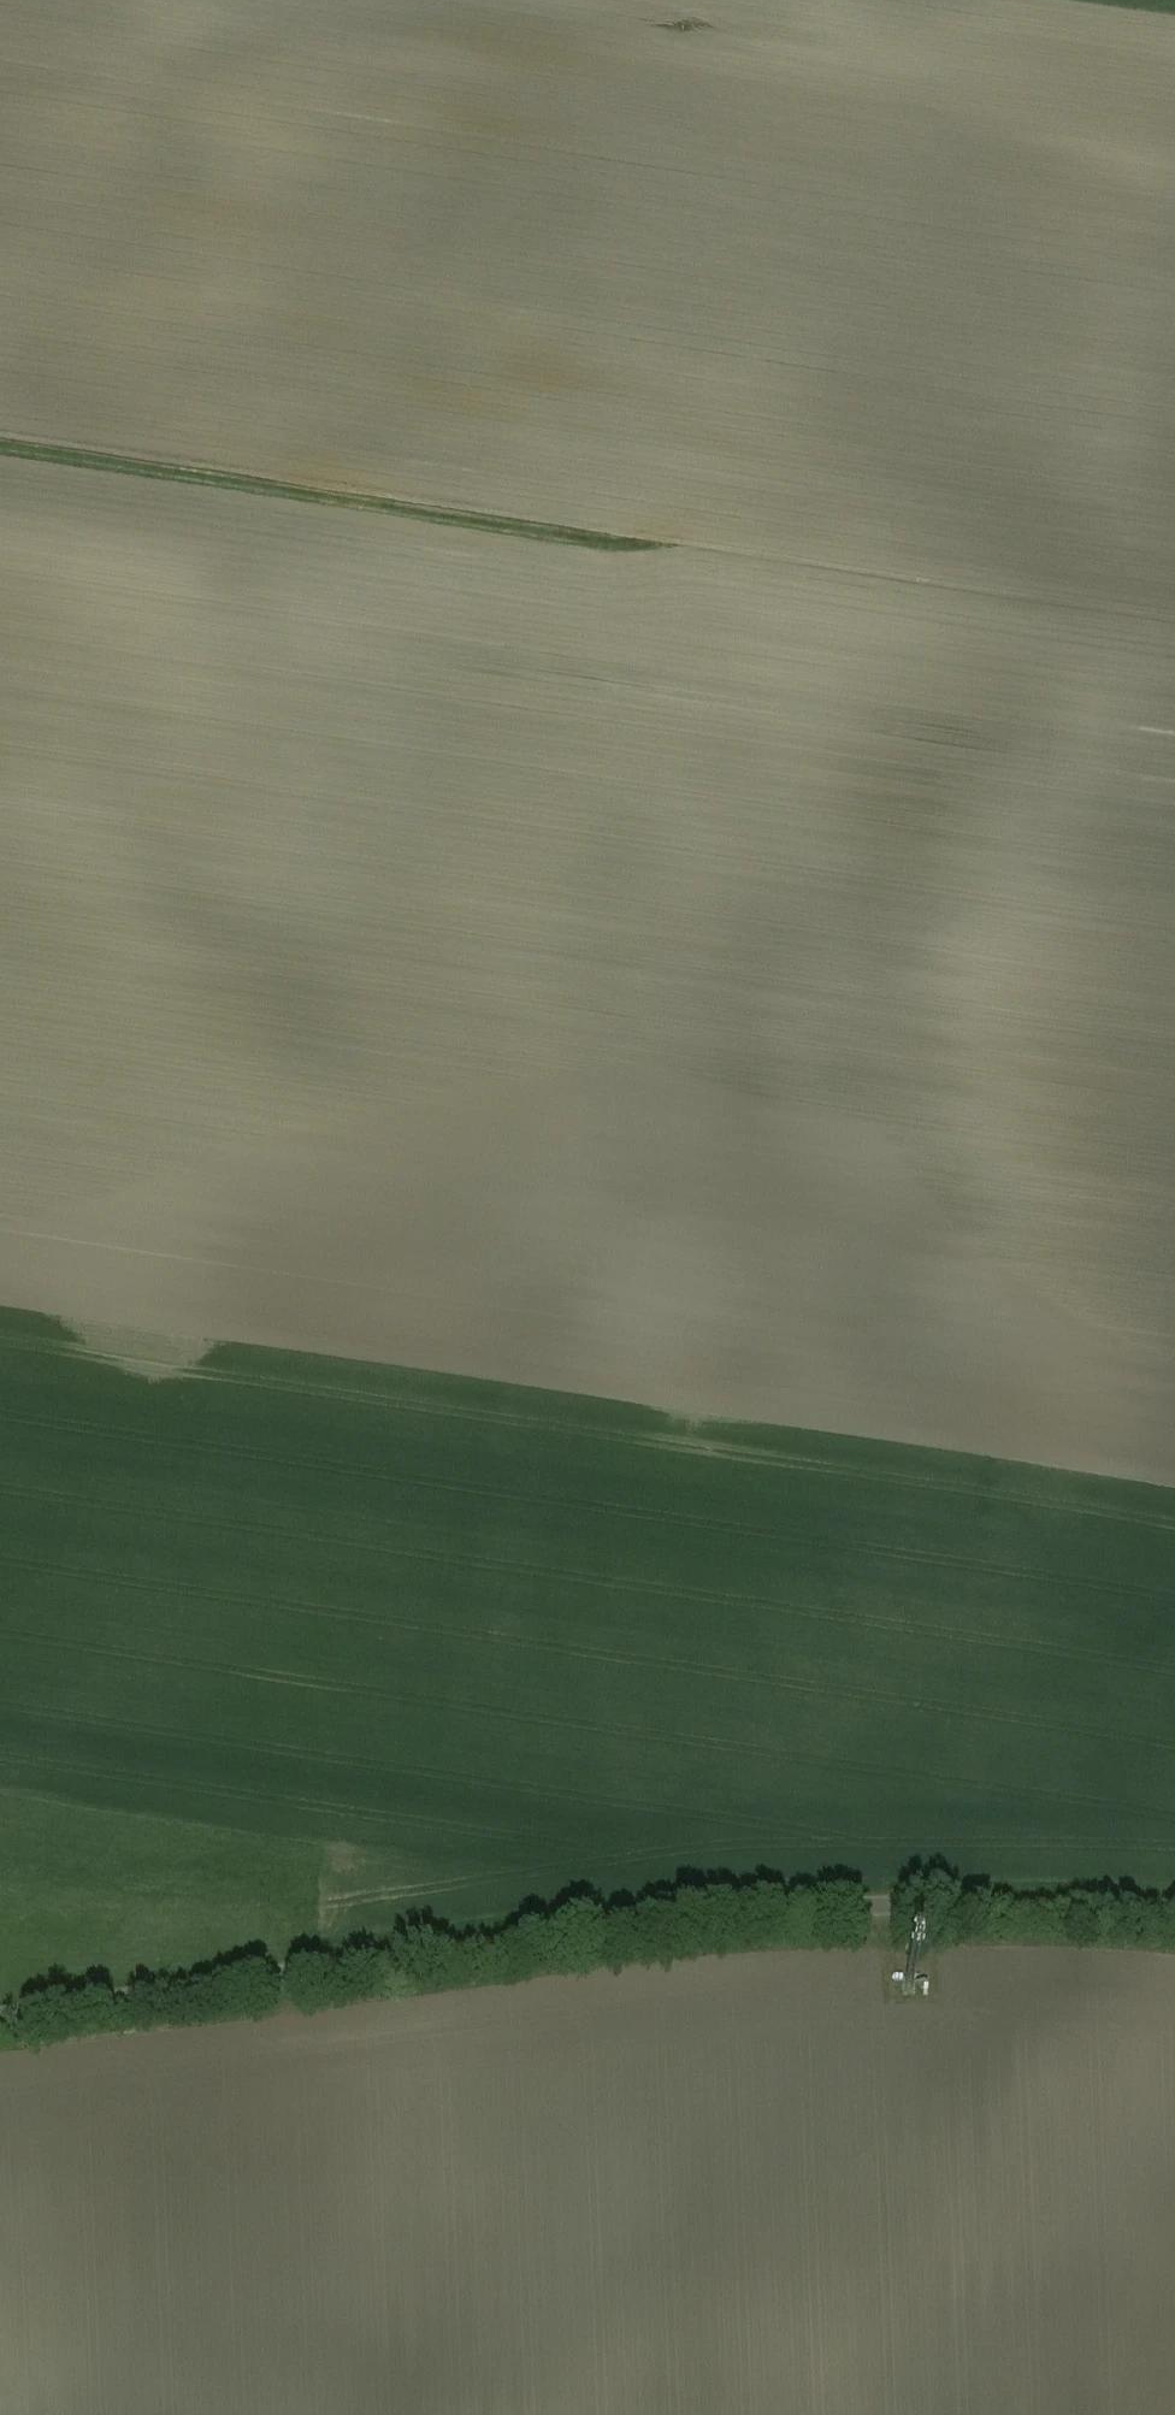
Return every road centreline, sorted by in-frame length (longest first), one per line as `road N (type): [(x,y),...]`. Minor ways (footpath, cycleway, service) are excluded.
road 1 (unclassified): [(1174,1908),(736,1911),(0,2015)]

